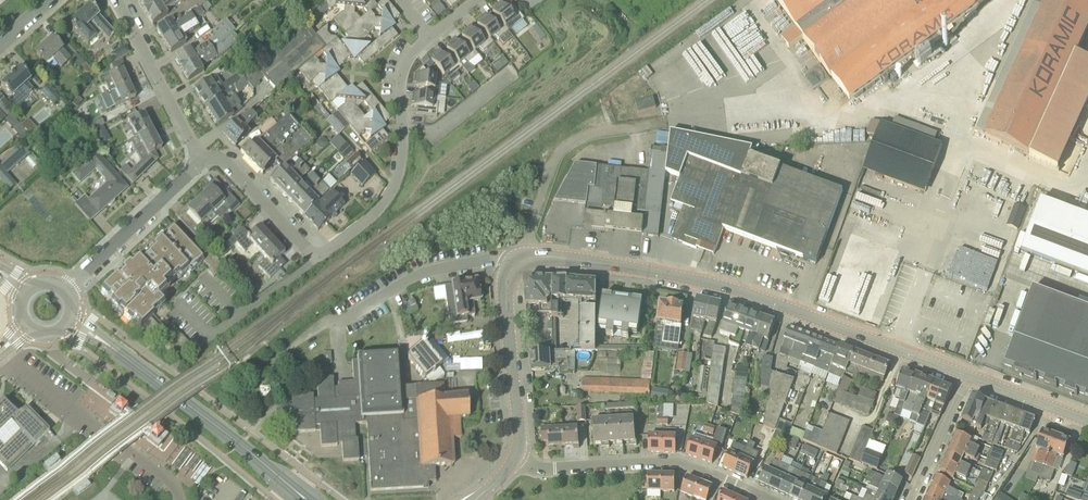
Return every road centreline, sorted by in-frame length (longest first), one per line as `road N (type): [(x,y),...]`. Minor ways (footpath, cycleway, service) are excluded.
road 1 (tertiary): [(514,263),(531,255),(738,291),(968,377)]
road 2 (residential): [(401,77),(395,185),(377,213),(317,260),(227,168),(198,168)]
road 3 (tertiary): [(306,499),(70,320)]
road 4 (residential): [(769,499),(681,465),(535,469),(513,463)]
road 5 (residential): [(342,376),(340,324),(429,272),(514,263)]
road 6 (tertiary): [(513,463),(519,431),(504,293),(514,263)]
road 7 (residential): [(198,168),(110,0)]
road 8 (residential): [(66,292),(198,168)]
road 9 (residential): [(912,499),(968,377)]
road 10 (tertiary): [(1087,421),(968,377)]

